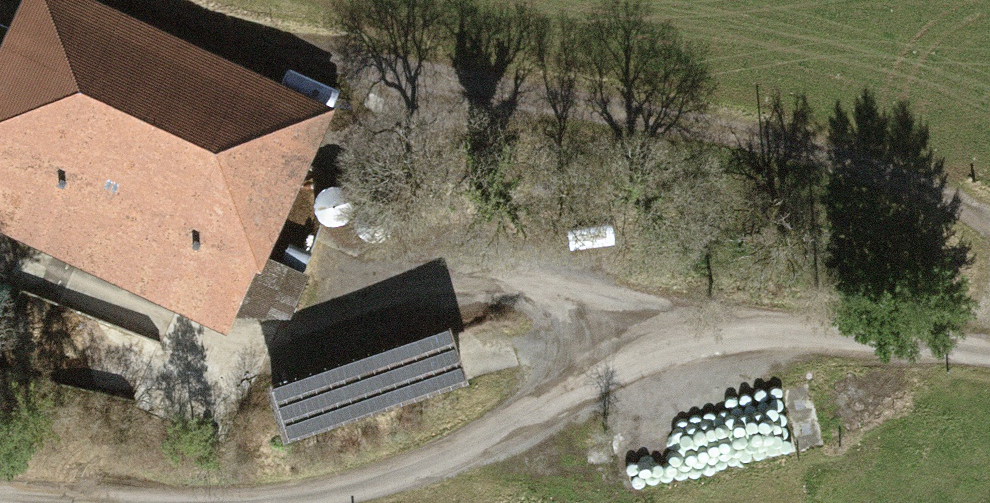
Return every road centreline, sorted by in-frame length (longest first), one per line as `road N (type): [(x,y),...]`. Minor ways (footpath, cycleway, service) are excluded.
road 1 (track): [(989,220),(737,133),(311,50),(146,0)]
road 2 (track): [(198,502),(395,480),(600,381),(775,329),(989,357)]
road 3 (track): [(0,493),(154,502)]

